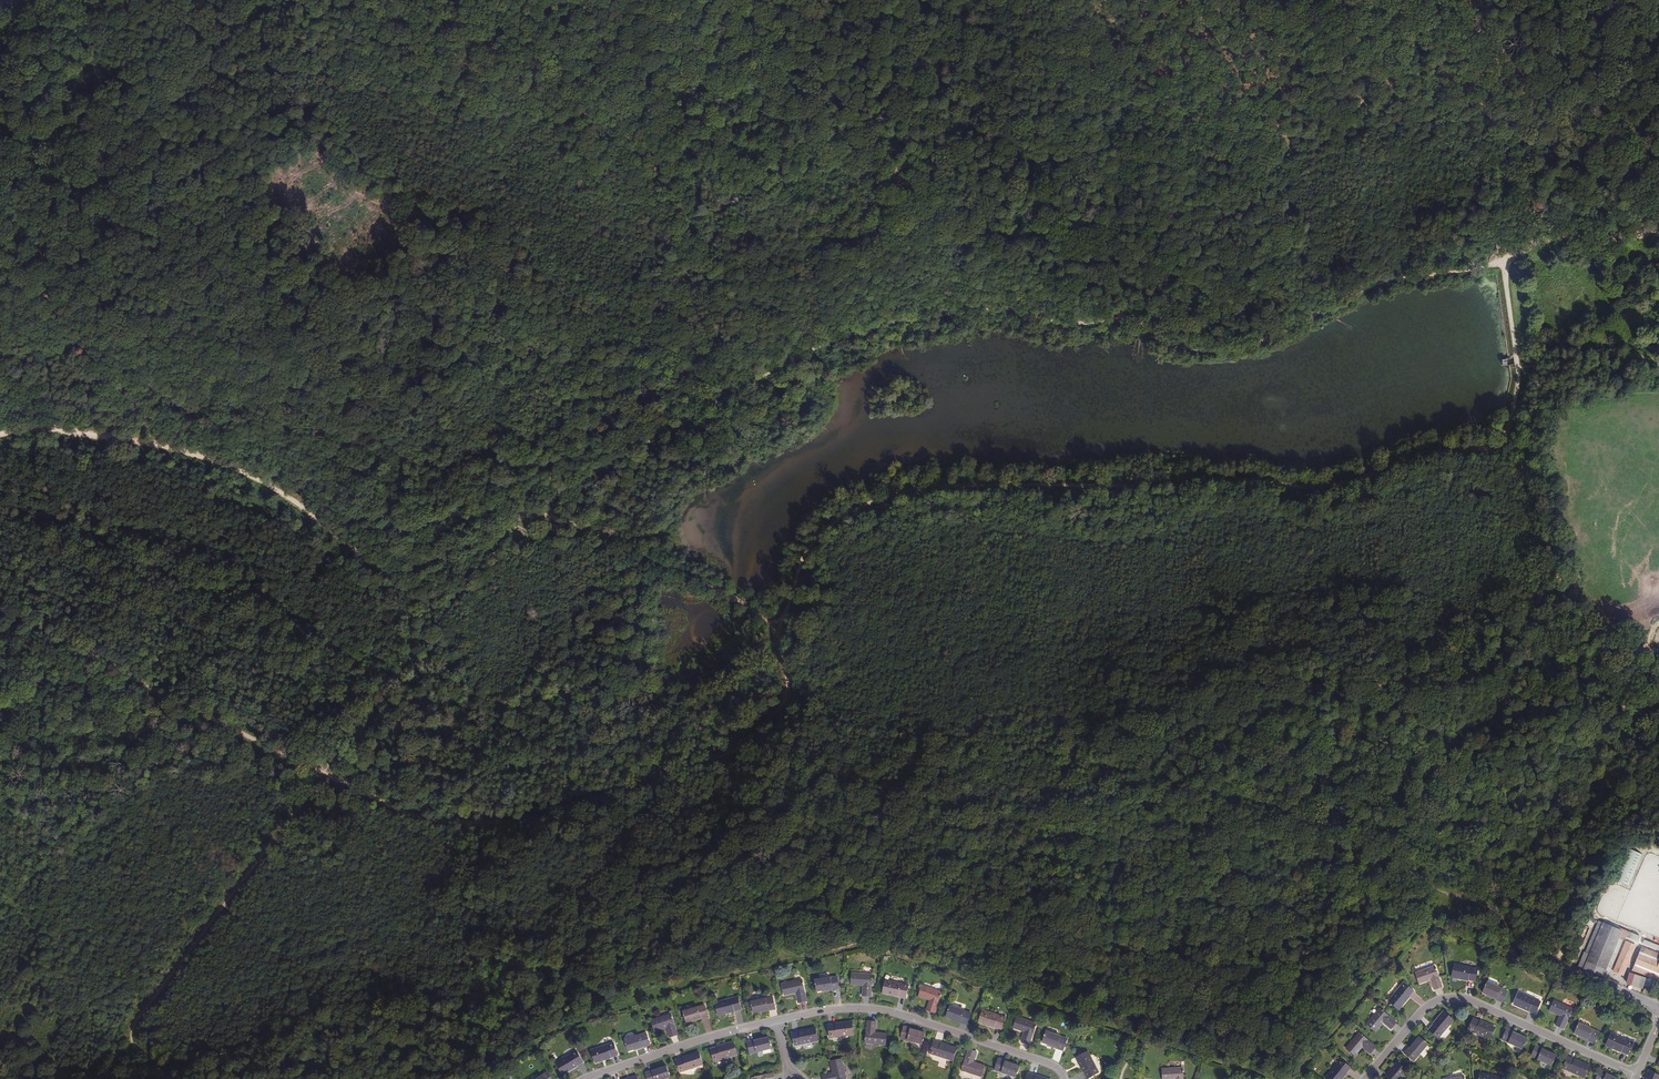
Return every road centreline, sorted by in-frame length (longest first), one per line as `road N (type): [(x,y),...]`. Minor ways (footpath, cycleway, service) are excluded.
road 1 (track): [(779,626),(782,701),(729,750),(528,817),(457,821),(405,810),(0,611)]
road 2 (track): [(729,395),(790,359),(900,320),(988,310),(1089,324),(1126,318),(1193,349),(1220,351),(1286,331),(1385,282),(1505,263)]
road 3 (track): [(1502,451),(1450,451),(1304,486),(1219,481),(903,492),(845,515),(816,540),(779,626)]
road 4 (track): [(532,509),(403,575),(367,561),(291,501),(223,464),(84,432),(0,433)]
road 5 (track): [(252,0),(289,124),(345,184),(396,209),(471,227)]
road 6 (track): [(1568,970),(1646,647)]
road 7 (residential): [(1635,1074),(1451,997),(1420,1014),(1365,1078)]
road 8 (residential): [(777,1022),(874,1009),(1049,1064),(1064,1078)]
road 9 (track): [(532,509),(488,262),(471,227)]
road 10 (track): [(779,626),(601,534),(532,509)]
road 11 (track): [(0,239),(52,181),(66,136),(64,81),(96,38),(105,0)]
road 12 (track): [(532,509),(722,399)]
road 13 (track): [(1646,647),(1599,636),(1566,593),(1543,494)]
road 14 (residential): [(585,1078),(777,1022)]
road 15 (track): [(1654,229),(1551,239),(1505,263)]

